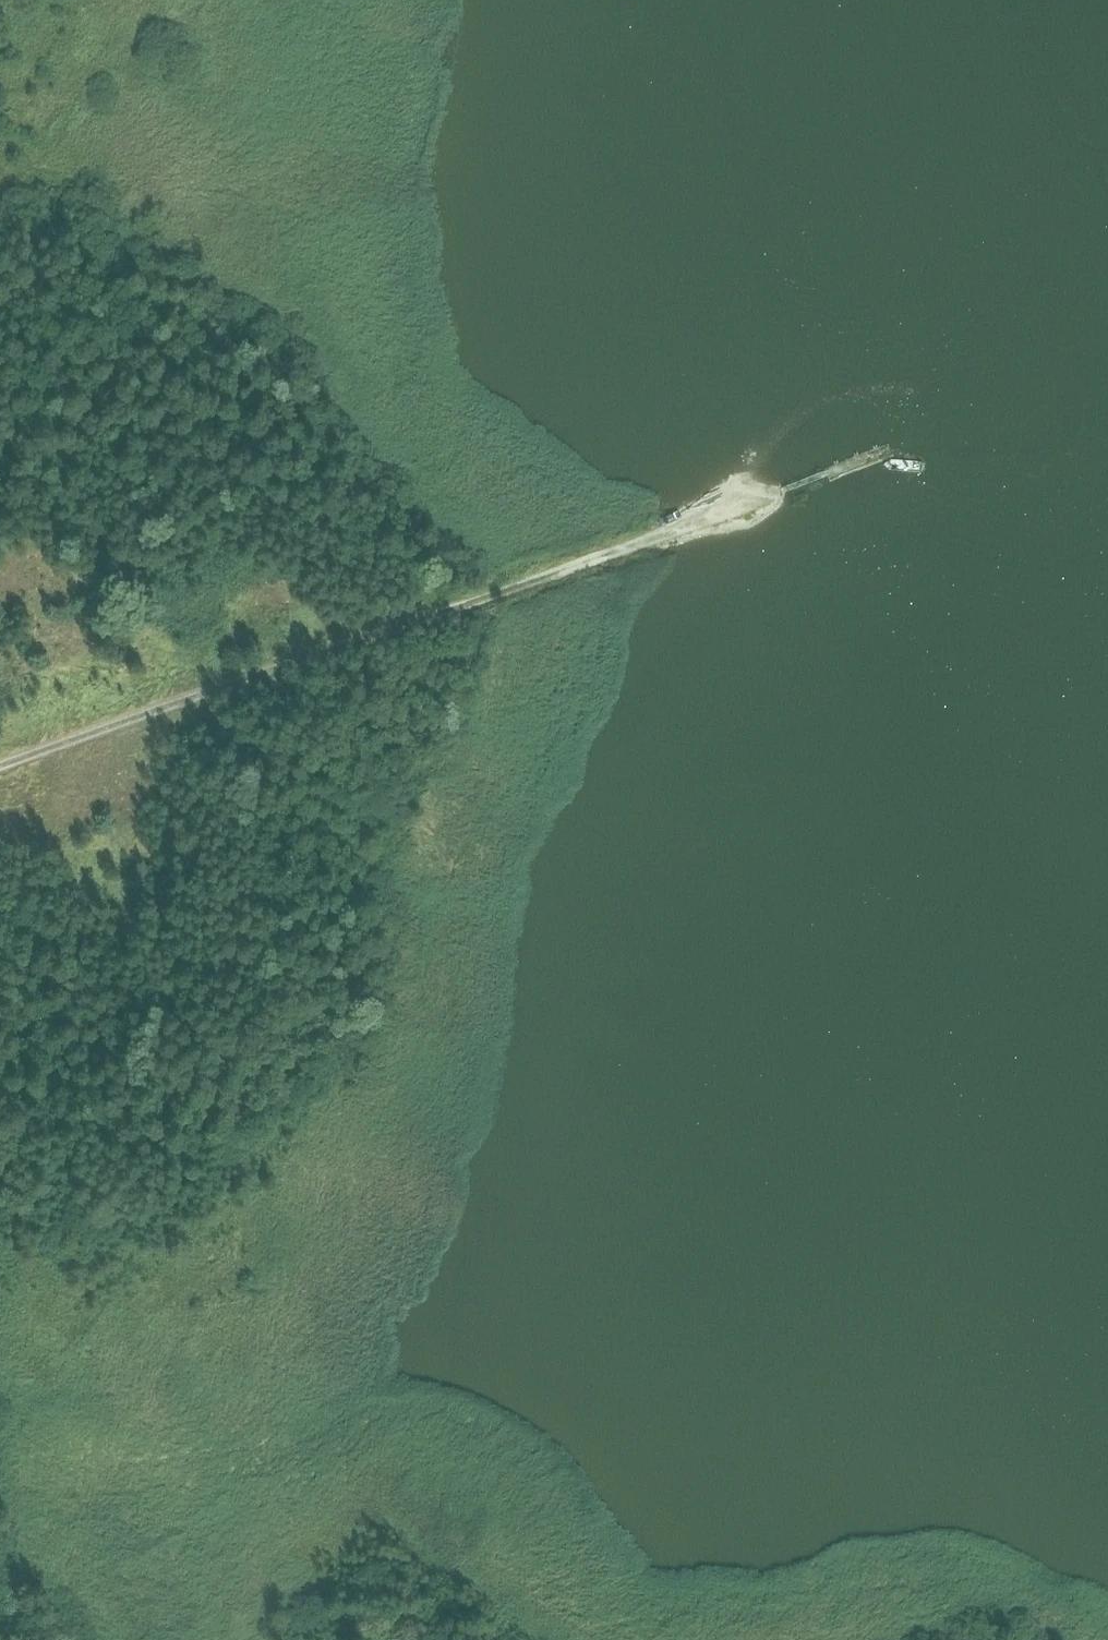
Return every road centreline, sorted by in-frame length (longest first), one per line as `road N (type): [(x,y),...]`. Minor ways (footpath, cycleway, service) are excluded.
road 1 (track): [(782,491),(223,677),(0,762)]

